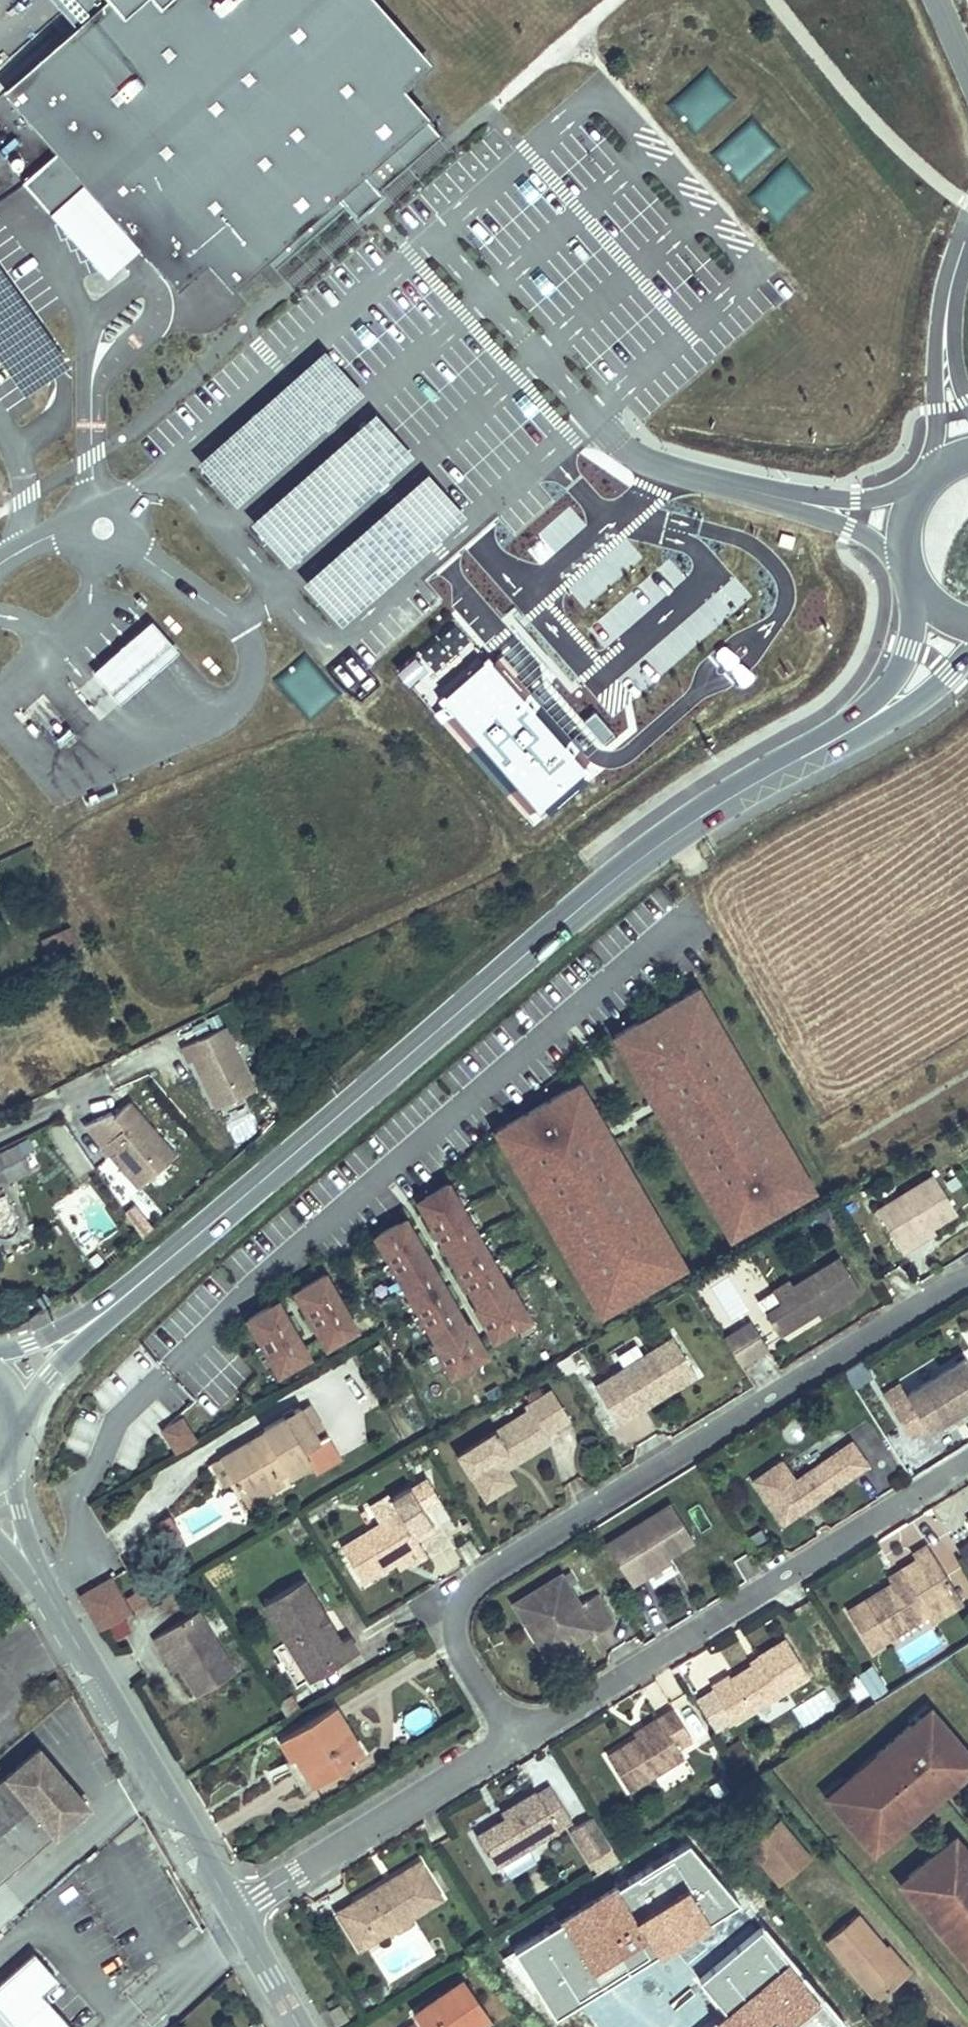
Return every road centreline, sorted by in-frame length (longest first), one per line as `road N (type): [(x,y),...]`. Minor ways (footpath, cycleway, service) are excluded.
road 1 (secondary): [(857,727),(649,851),(104,1313)]
road 2 (residential): [(967,1268),(475,1568),(460,1589),(451,1632),(514,1743)]
road 3 (residential): [(514,1743),(967,1463)]
road 4 (tertiary): [(235,1912),(37,1575)]
road 5 (residential): [(235,1912),(514,1743)]
road 6 (unclassified): [(801,498),(669,473),(592,415)]
road 7 (secondary): [(921,592),(857,727)]
road 8 (secondary): [(17,1428),(48,1377),(104,1313)]
road 9 (secondary): [(857,727),(967,653)]
road 10 (tertiary): [(299,2026),(235,1912)]
road 11 (residential): [(944,339),(938,468)]
road 12 (tertiary): [(37,1575),(12,1454)]
road 13 (unclassified): [(801,498),(906,562)]
road 14 (unclassified): [(921,485),(801,498)]

